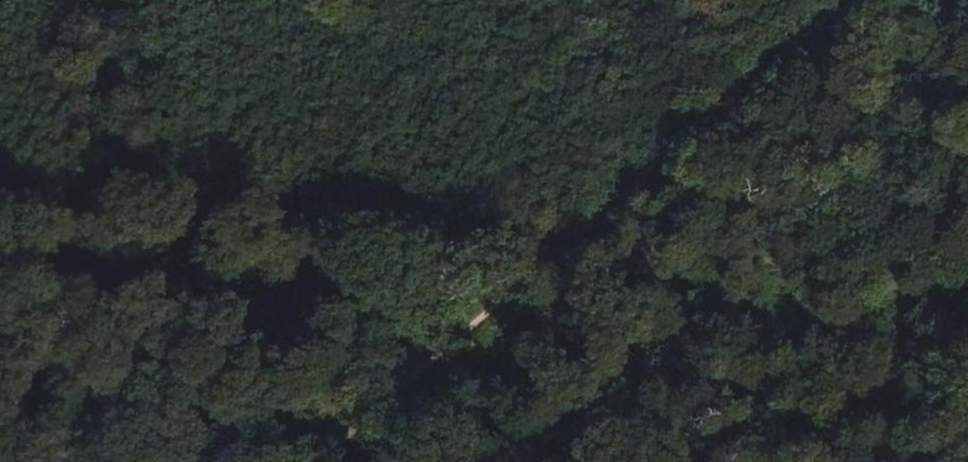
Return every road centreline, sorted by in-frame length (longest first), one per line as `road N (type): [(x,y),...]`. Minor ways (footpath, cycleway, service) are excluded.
road 1 (track): [(0,168),(967,232)]
road 2 (track): [(331,461),(864,0)]

